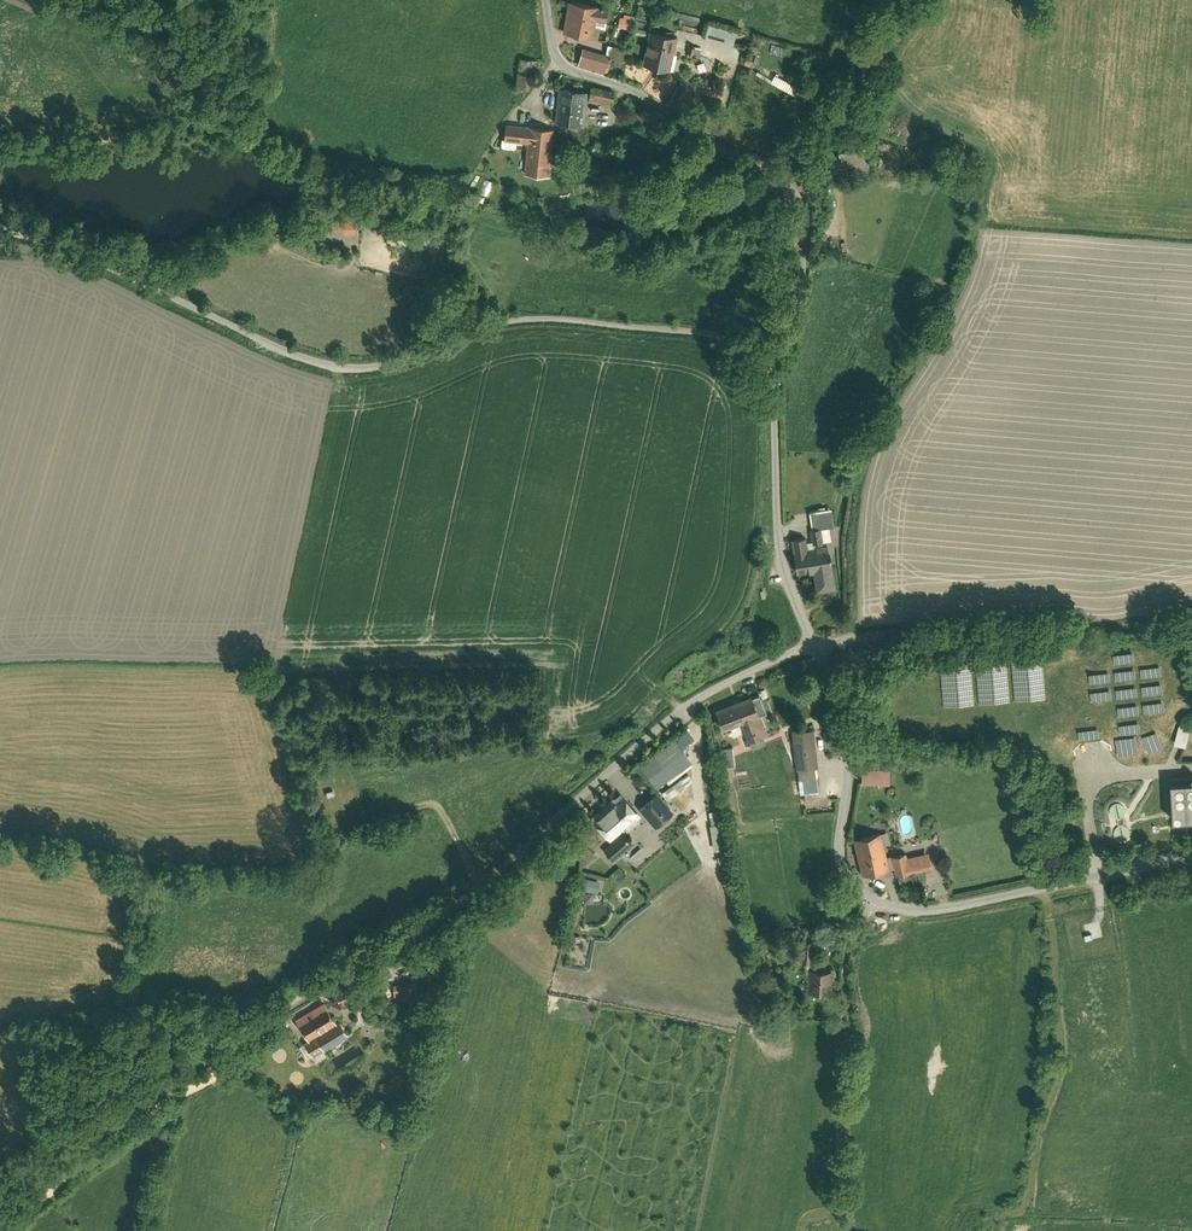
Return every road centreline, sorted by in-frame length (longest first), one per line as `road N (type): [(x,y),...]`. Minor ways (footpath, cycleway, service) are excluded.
road 1 (residential): [(781,374),(730,341),(545,320),(494,325),(391,366),(338,369),(292,356),(98,259),(0,226)]
road 2 (residential): [(1191,859),(926,911),(878,902),(842,867),(849,732),(814,645)]
road 3 (residential): [(814,645),(694,702),(459,901),(373,952)]
road 4 (residential): [(549,0),(564,55),(632,81),(746,155),(777,196),(800,239),(804,273),(781,374)]
road 5 (residential): [(781,374),(781,550),(814,645)]
road 6 (track): [(910,0),(842,124),(772,188)]

